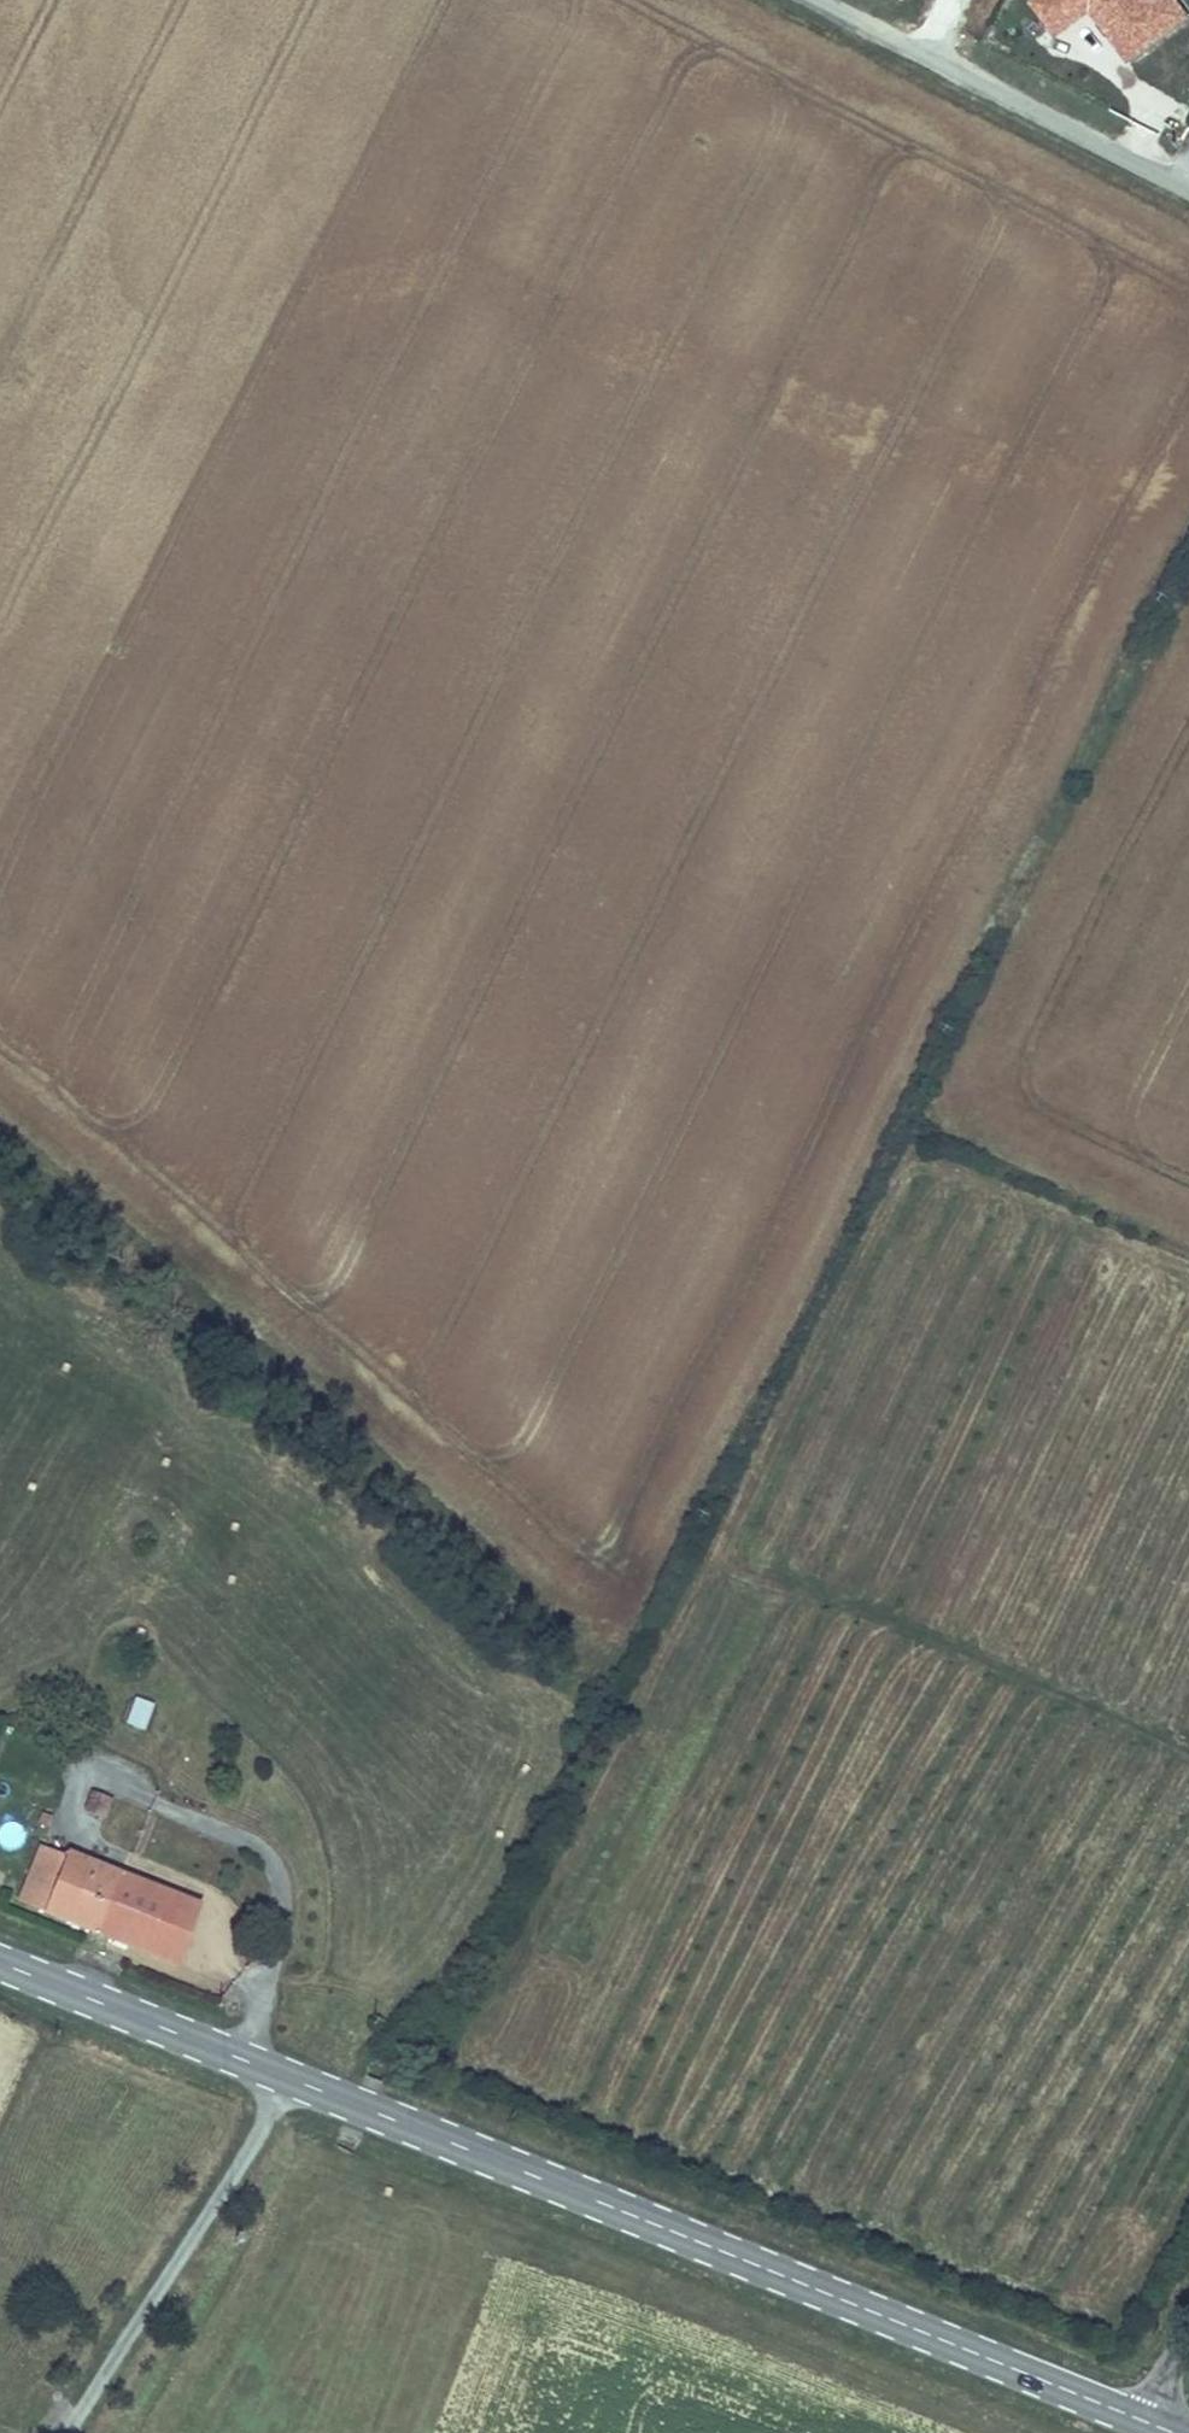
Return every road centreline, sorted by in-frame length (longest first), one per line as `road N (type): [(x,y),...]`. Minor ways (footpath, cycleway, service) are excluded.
road 1 (primary): [(0,1966),(1142,2424)]
road 2 (tertiary): [(1188,192),(816,0)]

